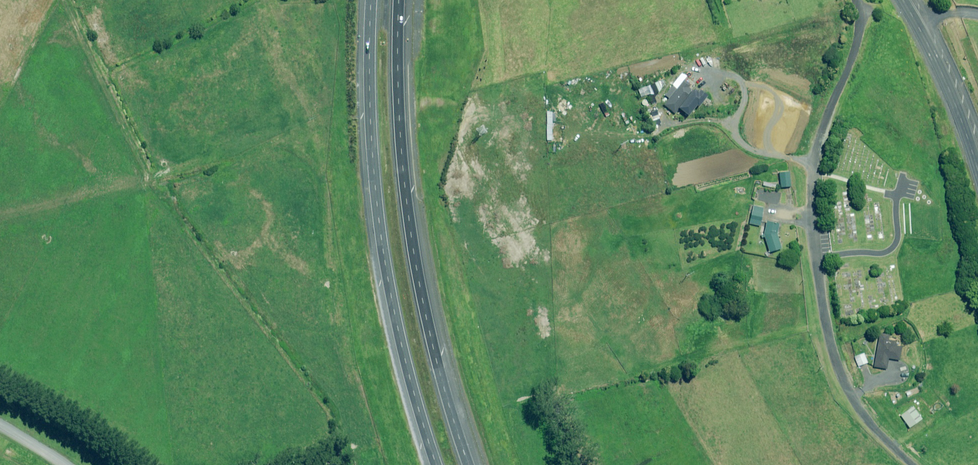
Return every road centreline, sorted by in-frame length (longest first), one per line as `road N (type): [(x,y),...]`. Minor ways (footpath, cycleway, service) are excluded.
road 1 (unclassified): [(911,464),(876,430),(837,371),(815,259),(811,193),(822,130),(859,30),(856,0)]
road 2 (motorway): [(400,0),(399,99),(419,283),(469,464)]
road 3 (motorway): [(436,464),(387,277),(369,97),(372,0)]
road 4 (secondary): [(904,0),(977,169)]

